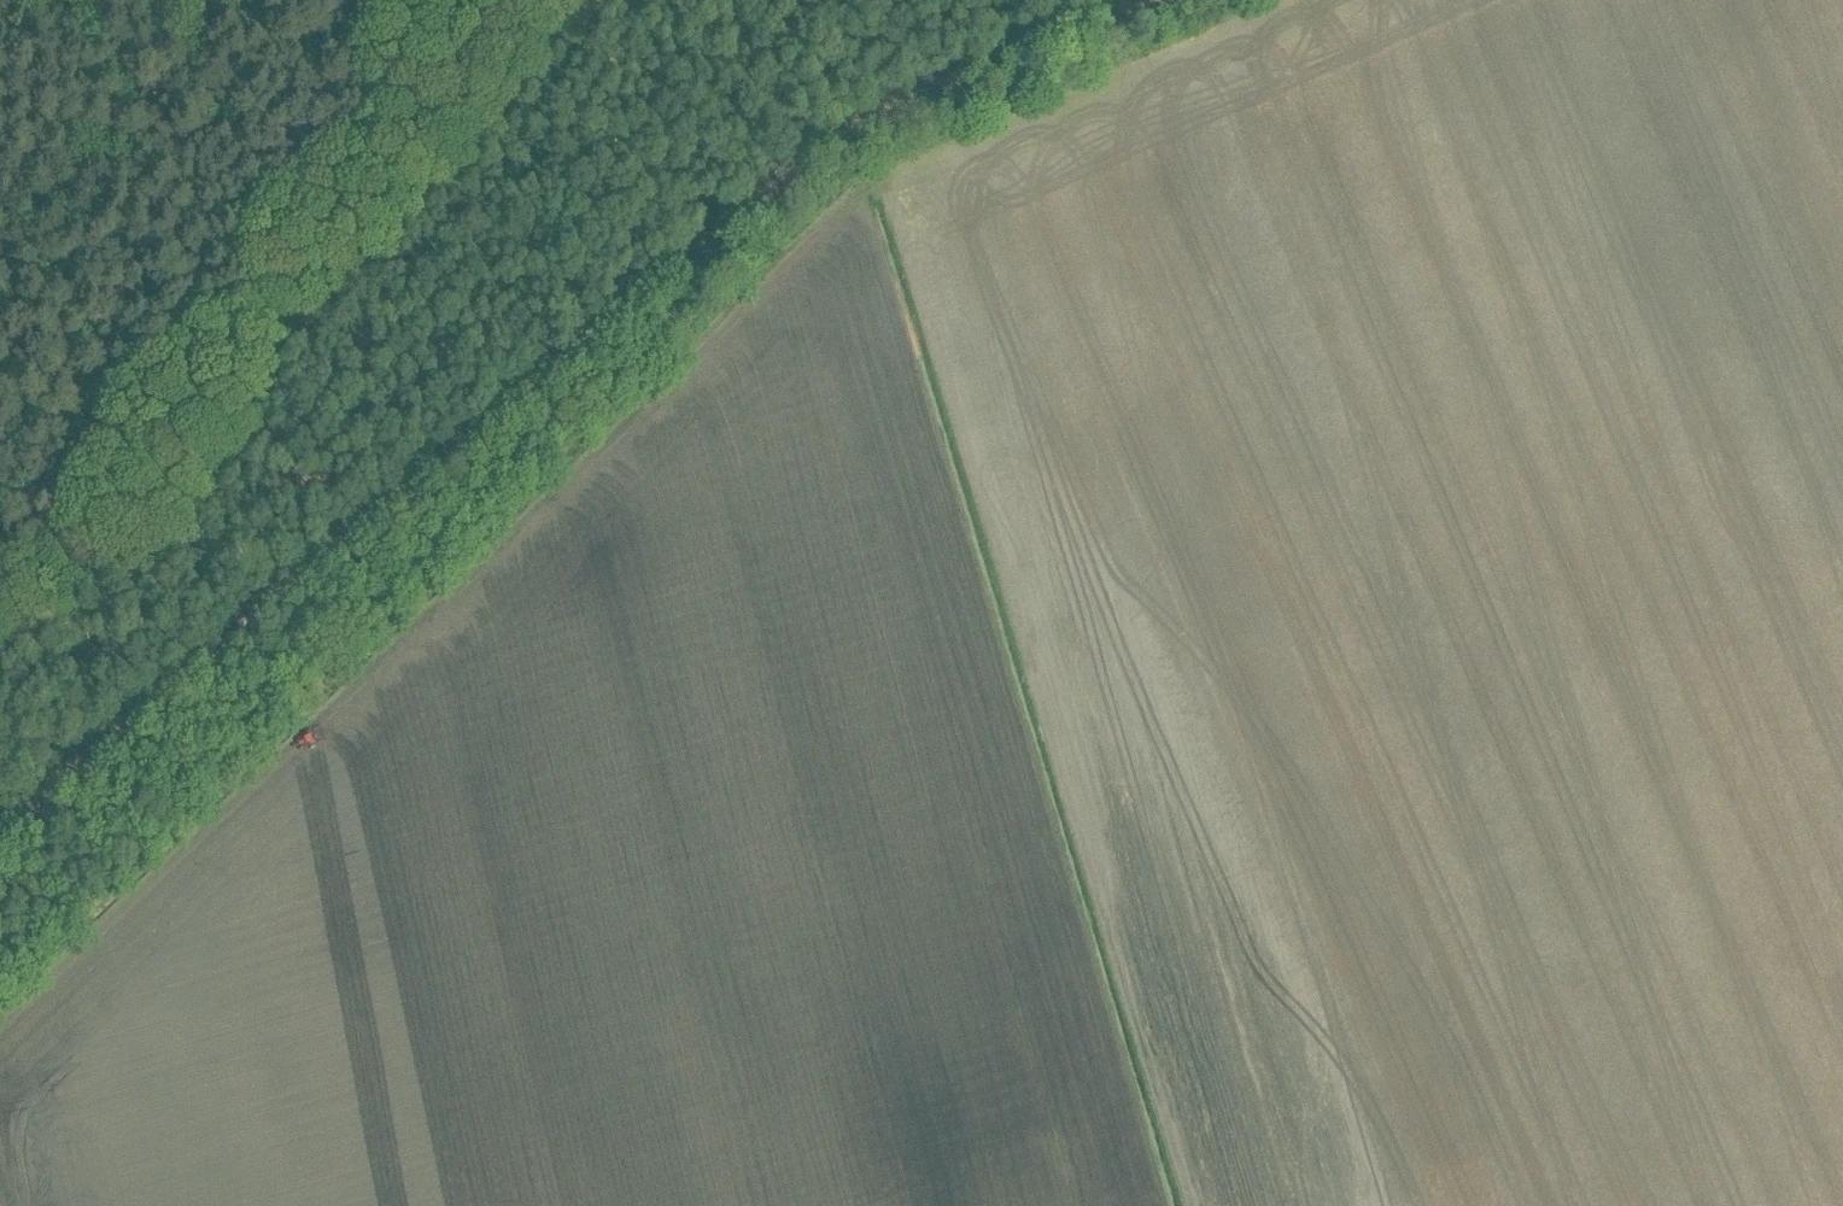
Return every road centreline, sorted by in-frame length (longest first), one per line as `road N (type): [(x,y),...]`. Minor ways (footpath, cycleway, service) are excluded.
road 1 (track): [(0,840),(835,139),(1151,0)]

